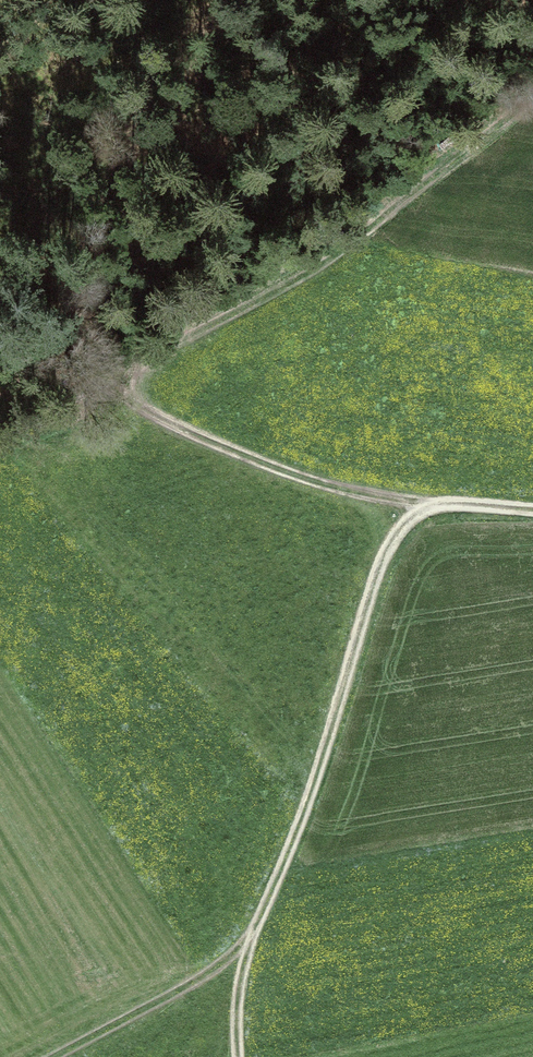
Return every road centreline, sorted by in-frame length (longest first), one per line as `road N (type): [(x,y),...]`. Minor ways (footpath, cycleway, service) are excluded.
road 1 (track): [(246,947),(283,869),(381,561),(428,506)]
road 2 (track): [(128,0),(149,77),(140,122),(77,260),(70,303),(92,372),(161,417)]
road 3 (track): [(532,510),(353,495),(161,417)]
road 4 (track): [(246,947),(174,999),(61,1056)]

